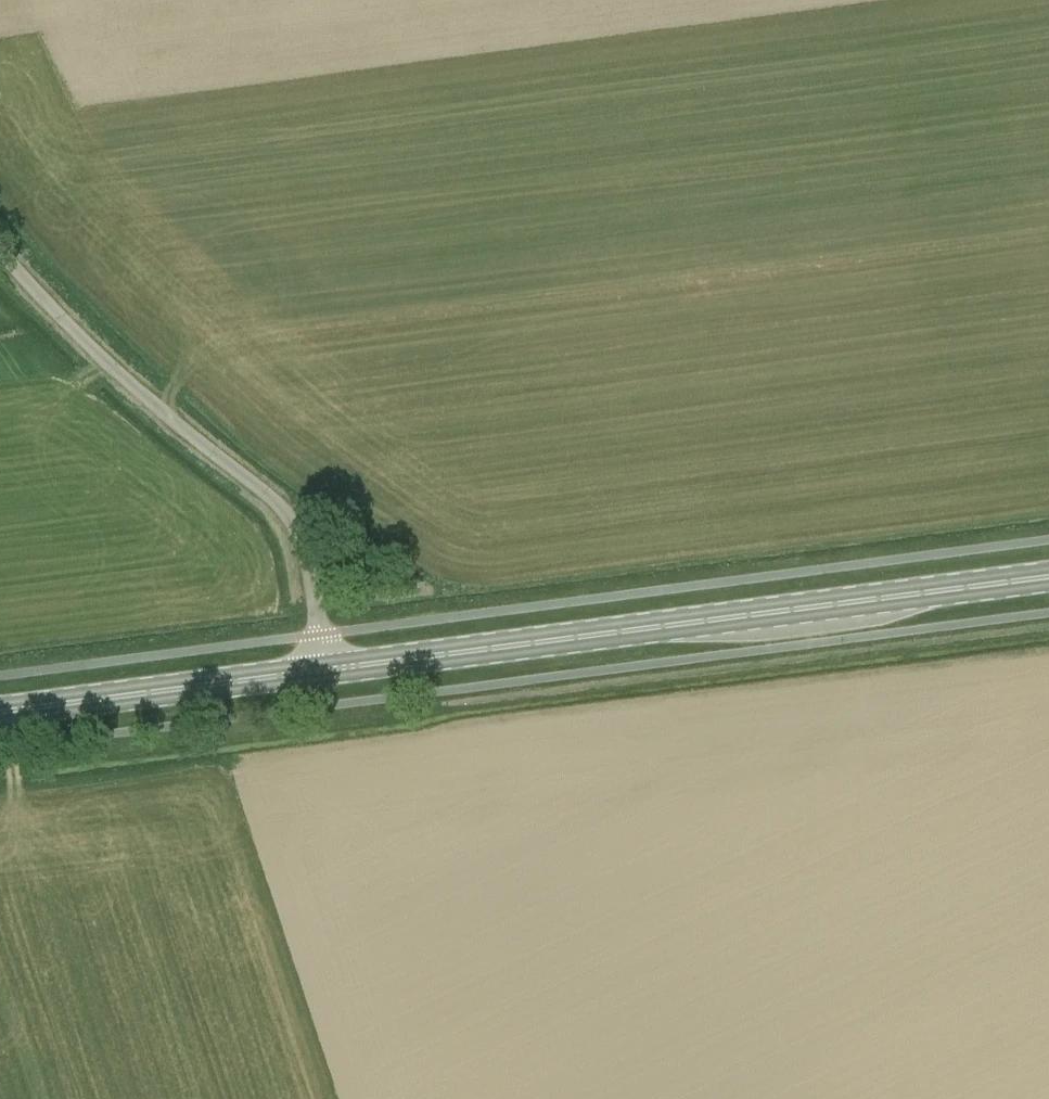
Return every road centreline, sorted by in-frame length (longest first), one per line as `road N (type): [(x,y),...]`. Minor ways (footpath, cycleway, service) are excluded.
road 1 (primary): [(1048,576),(326,668)]
road 2 (unclassified): [(326,668),(307,556),(284,511),(102,359),(0,252)]
road 3 (primary): [(326,668),(0,711)]

